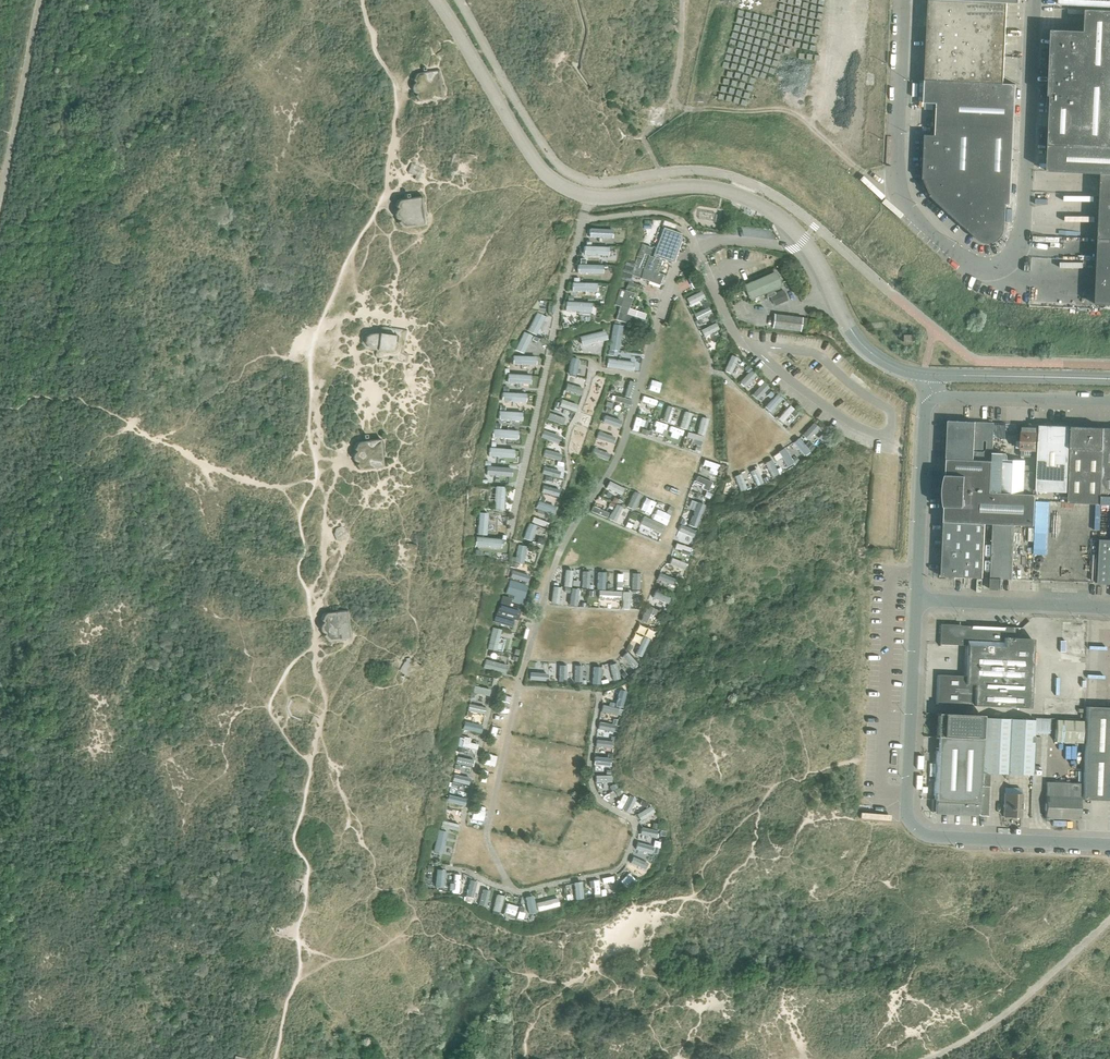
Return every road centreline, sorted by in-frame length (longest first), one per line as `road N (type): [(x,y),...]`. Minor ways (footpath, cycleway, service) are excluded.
road 1 (tertiary): [(926,374),(869,352),(816,256),(756,202),(708,185),(591,194),(541,170),(436,0)]
road 2 (unclassified): [(917,600),(907,794),(916,829),(1109,847)]
road 3 (unclassified): [(917,600),(926,411),(935,397)]
road 4 (unclassified): [(1109,608),(917,600)]
road 5 (tertiary): [(1109,379),(926,374)]
road 6 (unclassified): [(935,397),(1109,402)]

